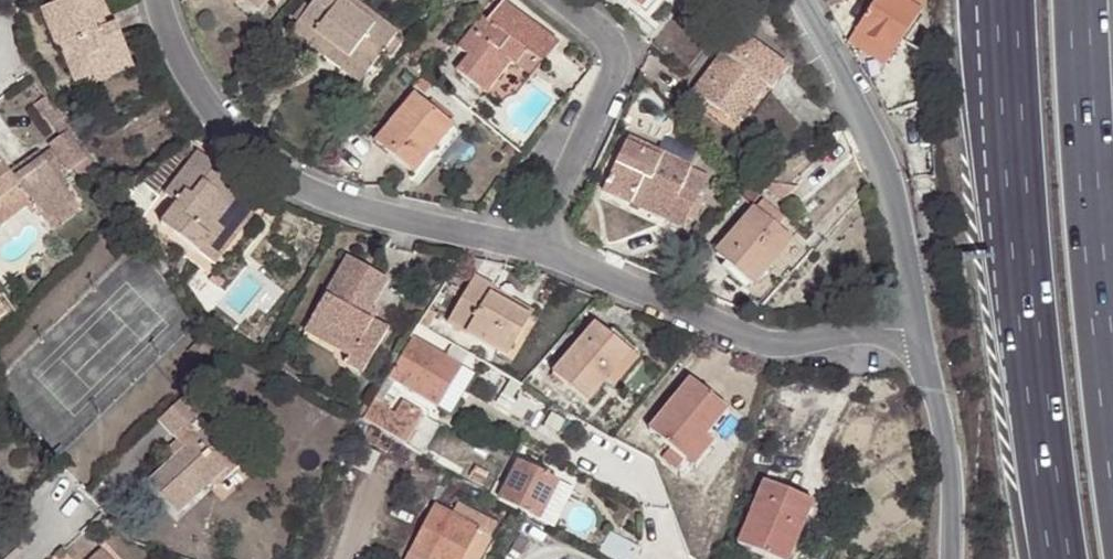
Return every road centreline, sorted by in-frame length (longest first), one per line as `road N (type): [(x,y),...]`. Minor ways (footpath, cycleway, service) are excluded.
road 1 (motorway): [(999,0),(1007,180),(1055,558)]
road 2 (residential): [(167,0),(176,38),(229,127),(305,182),(434,224),(533,240)]
road 3 (motorway): [(1112,433),(1094,238),(1084,0)]
road 4 (residential): [(533,240),(771,339),(852,331),(916,306)]
road 5 (residential): [(795,0),(827,49),(884,194),(916,306)]
road 6 (residential): [(565,0),(593,21),(613,46),(614,63),(533,240)]
road 7 (residential): [(916,306),(948,459),(946,558)]

